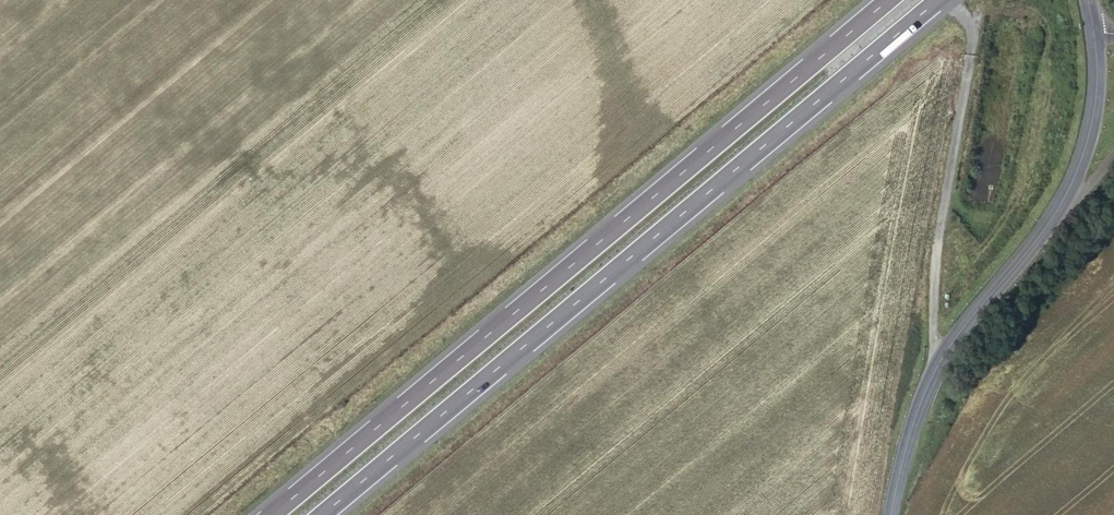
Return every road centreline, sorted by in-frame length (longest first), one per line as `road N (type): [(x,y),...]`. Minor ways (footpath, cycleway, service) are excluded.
road 1 (motorway): [(886,0),(272,514)]
road 2 (motorway): [(322,514),(936,0)]
road 3 (tertiary): [(1074,192),(935,362),(907,420),(886,514)]
road 4 (tertiary): [(1093,30),(1097,74),(1074,192)]

